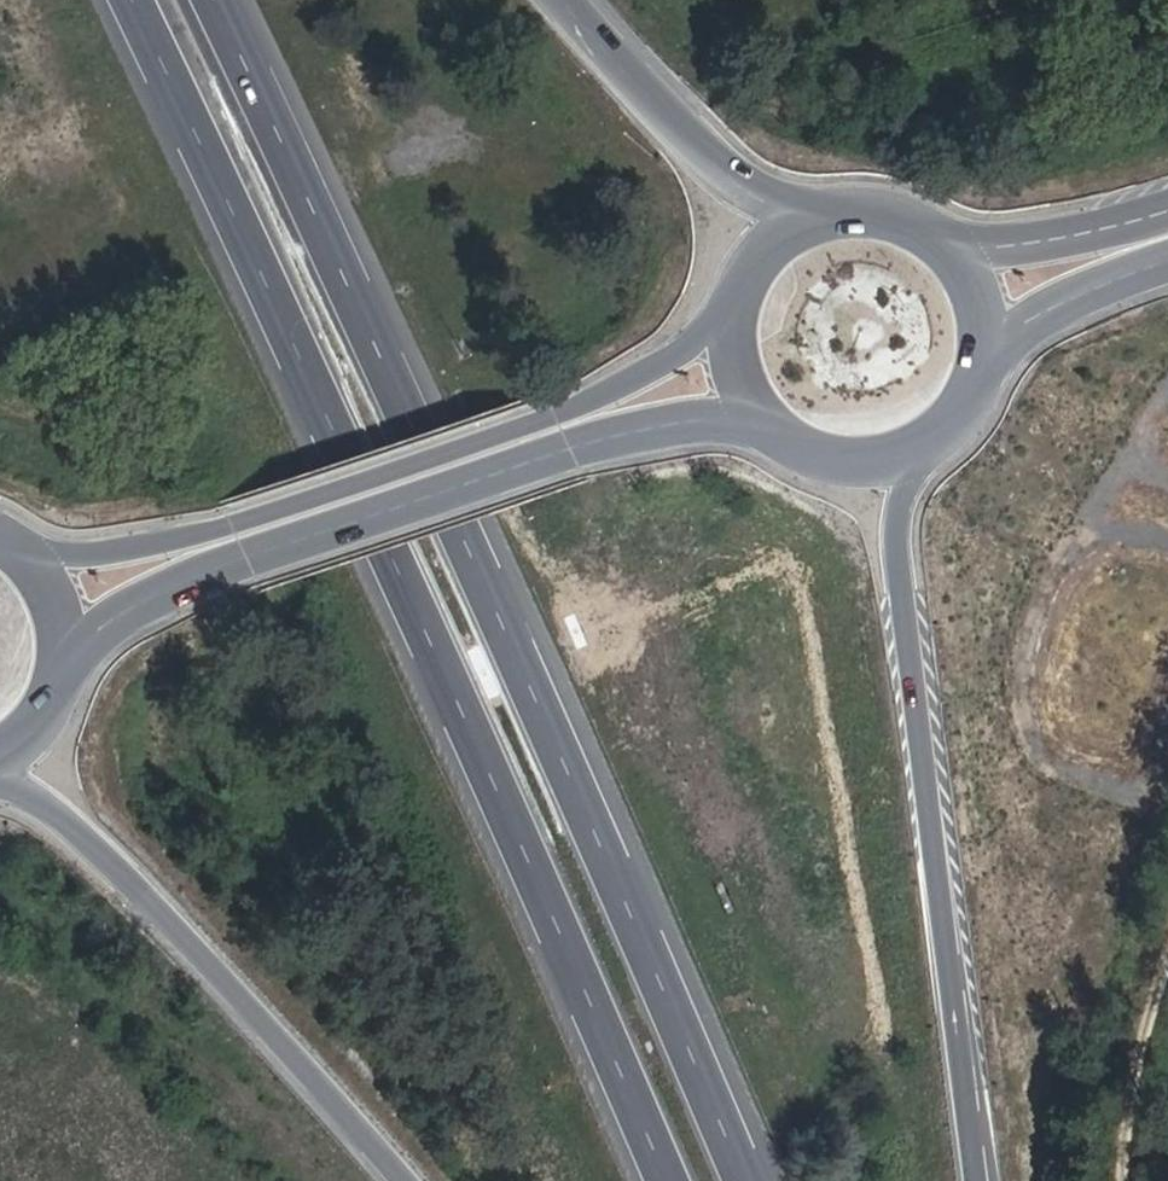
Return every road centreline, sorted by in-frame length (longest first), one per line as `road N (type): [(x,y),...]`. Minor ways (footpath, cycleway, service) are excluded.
road 1 (motorway): [(740,1180),(350,287),(211,0)]
road 2 (motorway): [(131,0),(288,318),(659,1180)]
road 3 (primary): [(65,656),(157,598),(566,456),(670,427),(764,426)]
road 4 (primary): [(726,321),(627,387),(548,419),(233,525),(32,562)]
road 5 (motorway): [(982,1180),(903,637),(895,517),(916,450)]
road 6 (motorway): [(0,787),(47,810),(159,903),(288,1035),(411,1180)]
road 7 (motorway): [(801,213),(733,178),(566,0)]
road 8 (primary): [(1167,205),(948,237)]
road 9 (primary): [(988,347),(1091,285),(1167,260)]
road 10 (track): [(1167,1004),(1153,1180)]
road 11 (primary): [(764,426),(797,450),(836,462),(877,463),(916,450)]
road 12 (primary): [(948,237),(878,203),(801,213)]
road 13 (primary): [(801,213),(764,239),(738,277),(726,321)]
road 14 (primary): [(916,450),(951,425),(976,389),(988,347)]
road 15 (primary): [(0,759),(36,730),(56,695),(65,656)]
road 16 (primary): [(988,347),(986,307),(972,269),(948,237)]

